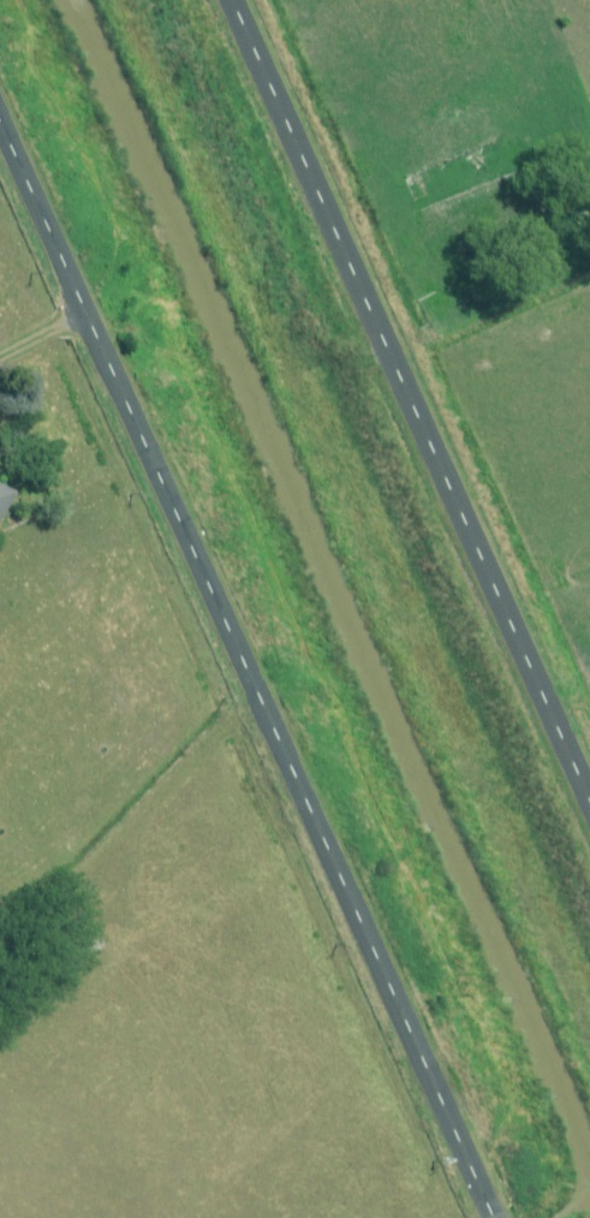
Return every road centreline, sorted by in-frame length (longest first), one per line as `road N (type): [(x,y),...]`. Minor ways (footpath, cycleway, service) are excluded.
road 1 (unclassified): [(490,1217),(0,135)]
road 2 (unclassified): [(226,0),(589,808)]

